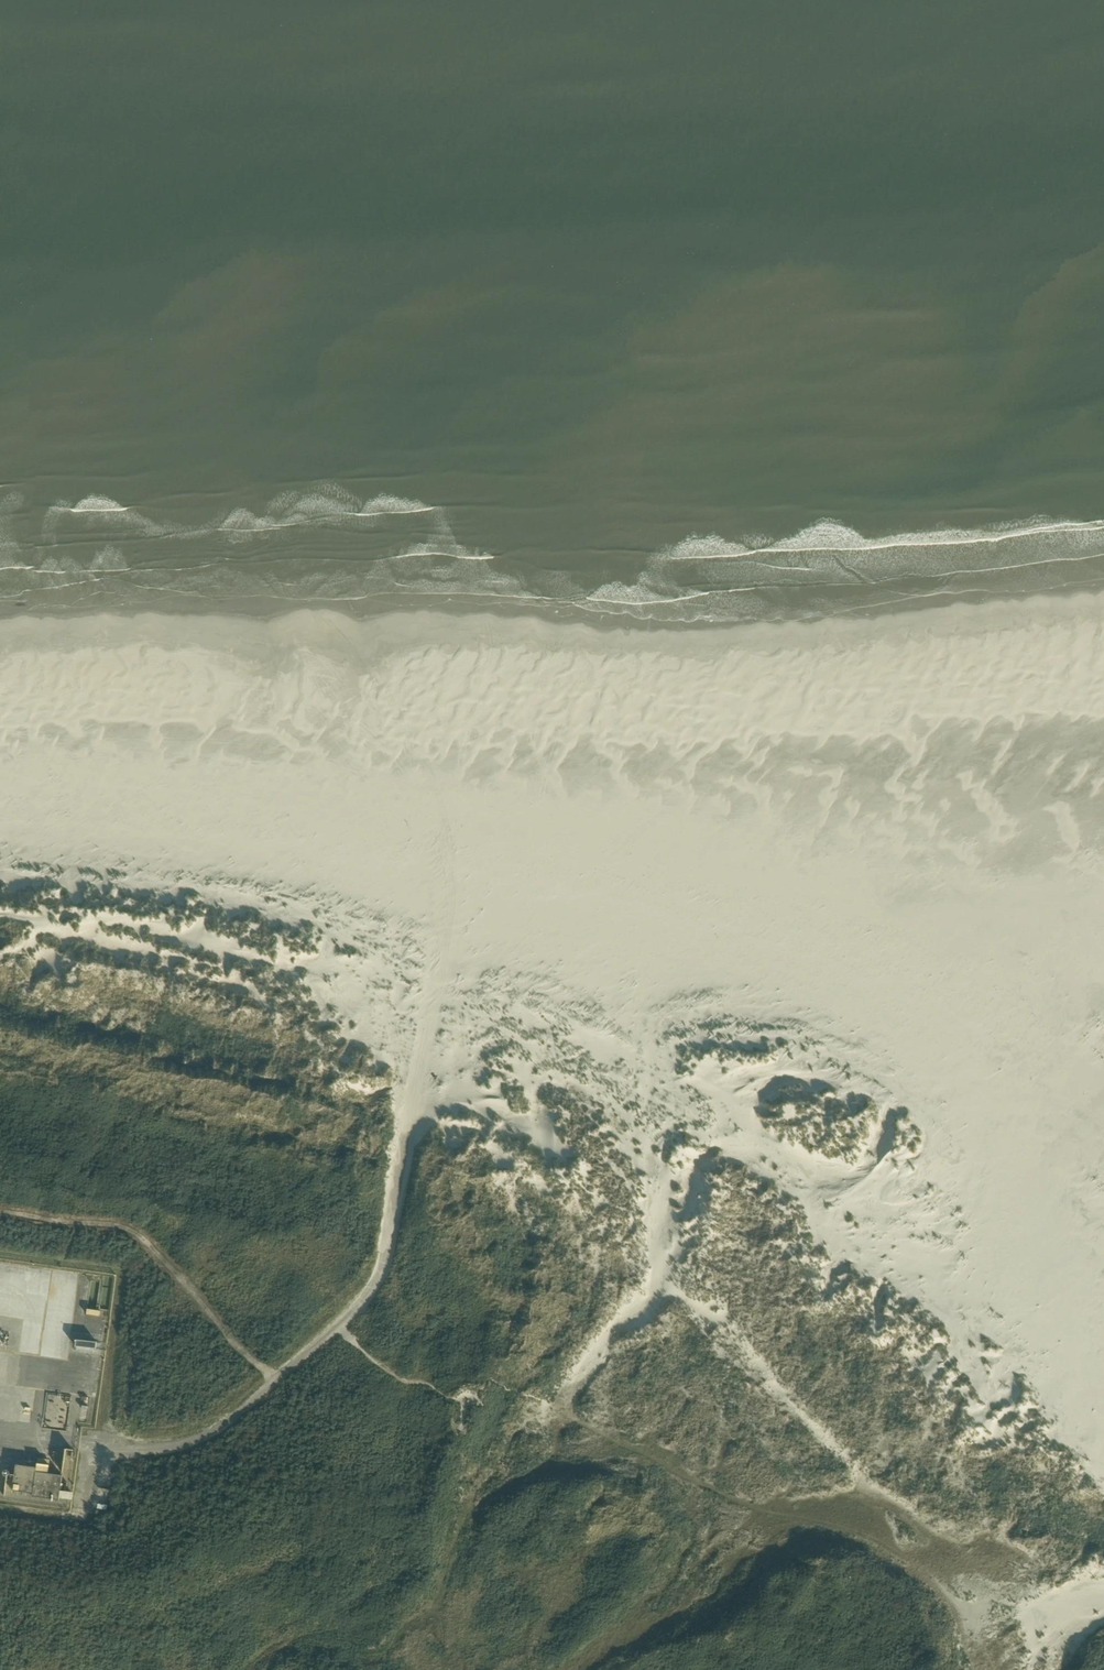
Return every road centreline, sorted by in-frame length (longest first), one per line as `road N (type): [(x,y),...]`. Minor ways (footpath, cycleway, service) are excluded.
road 1 (track): [(278,1378),(353,1310),(381,1270),(413,1080)]

